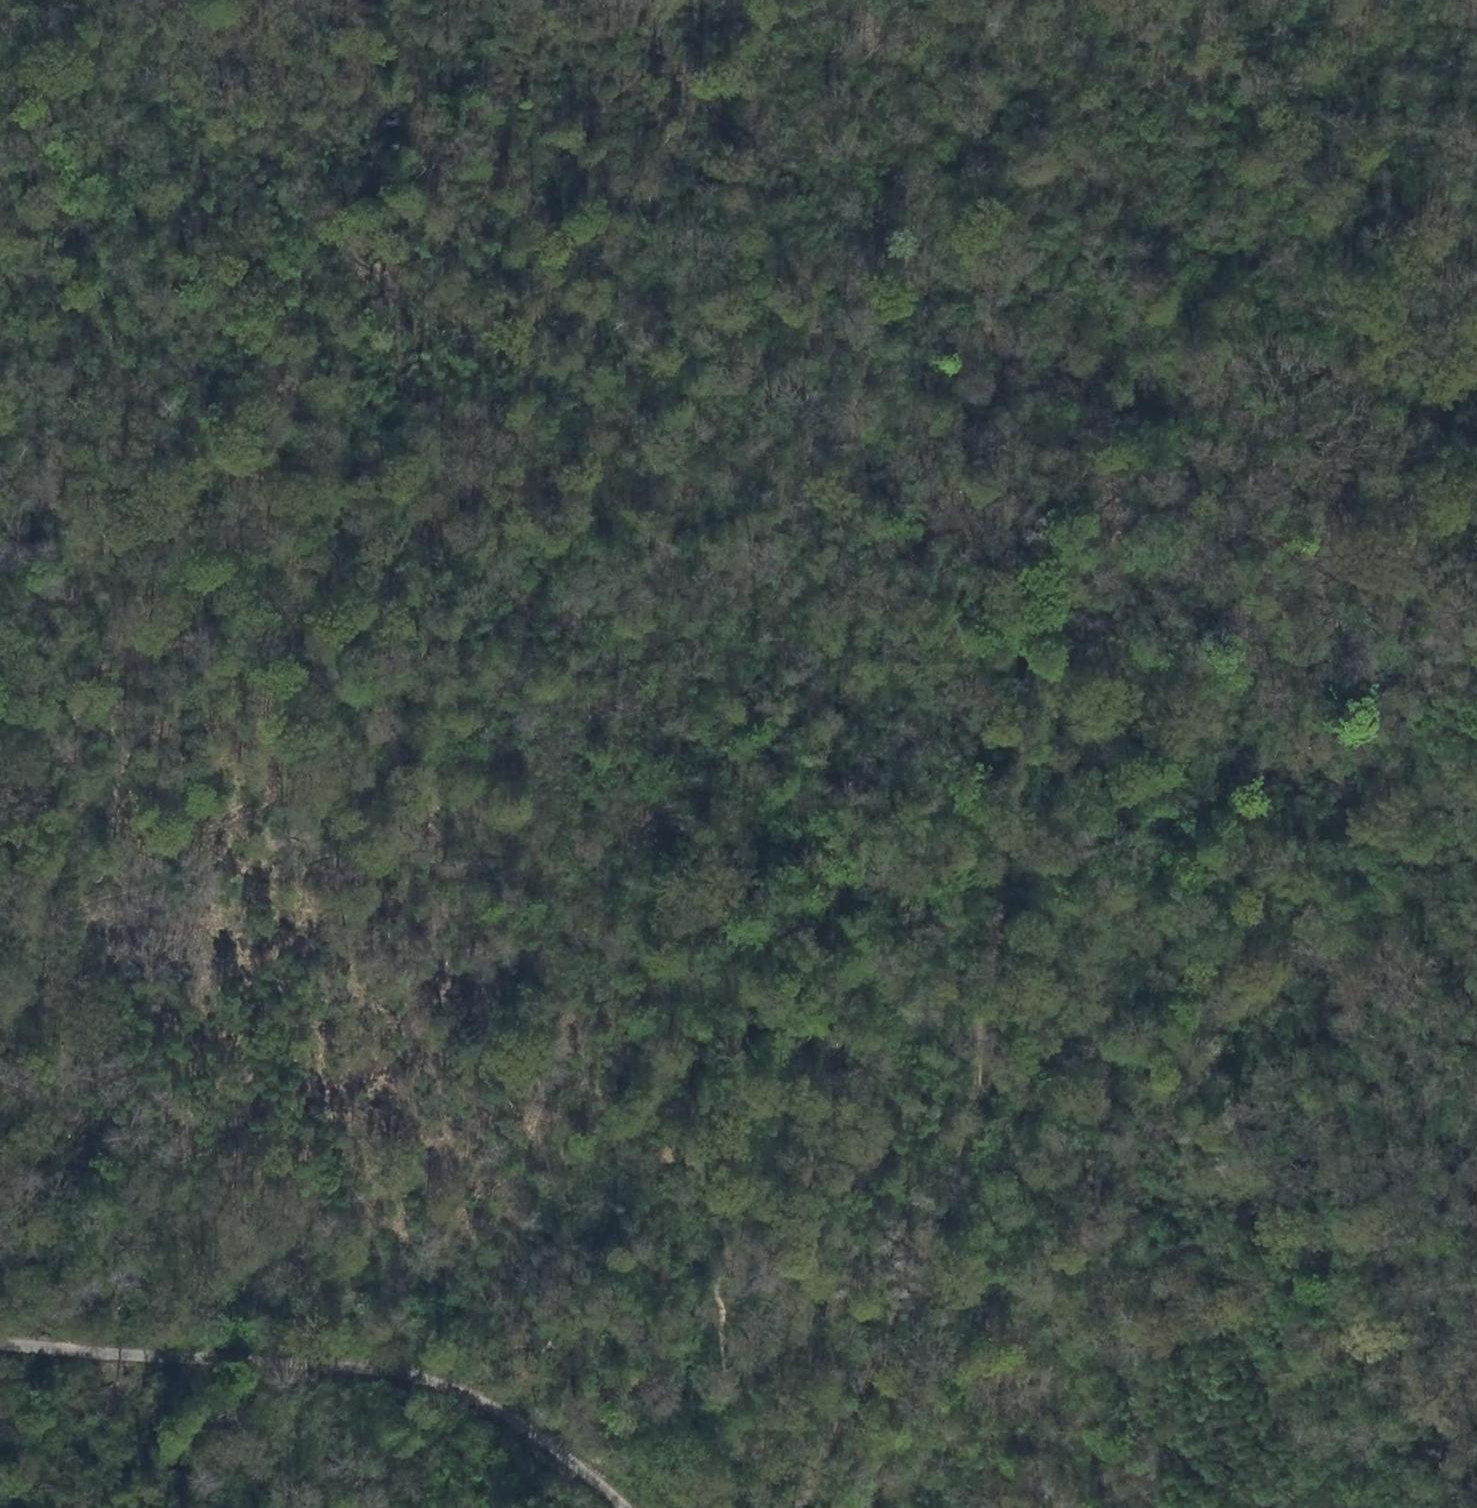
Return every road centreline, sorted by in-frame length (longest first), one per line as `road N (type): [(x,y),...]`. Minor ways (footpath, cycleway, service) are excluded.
road 1 (unclassified): [(0,1341),(353,1370),(472,1394),(627,1507)]

